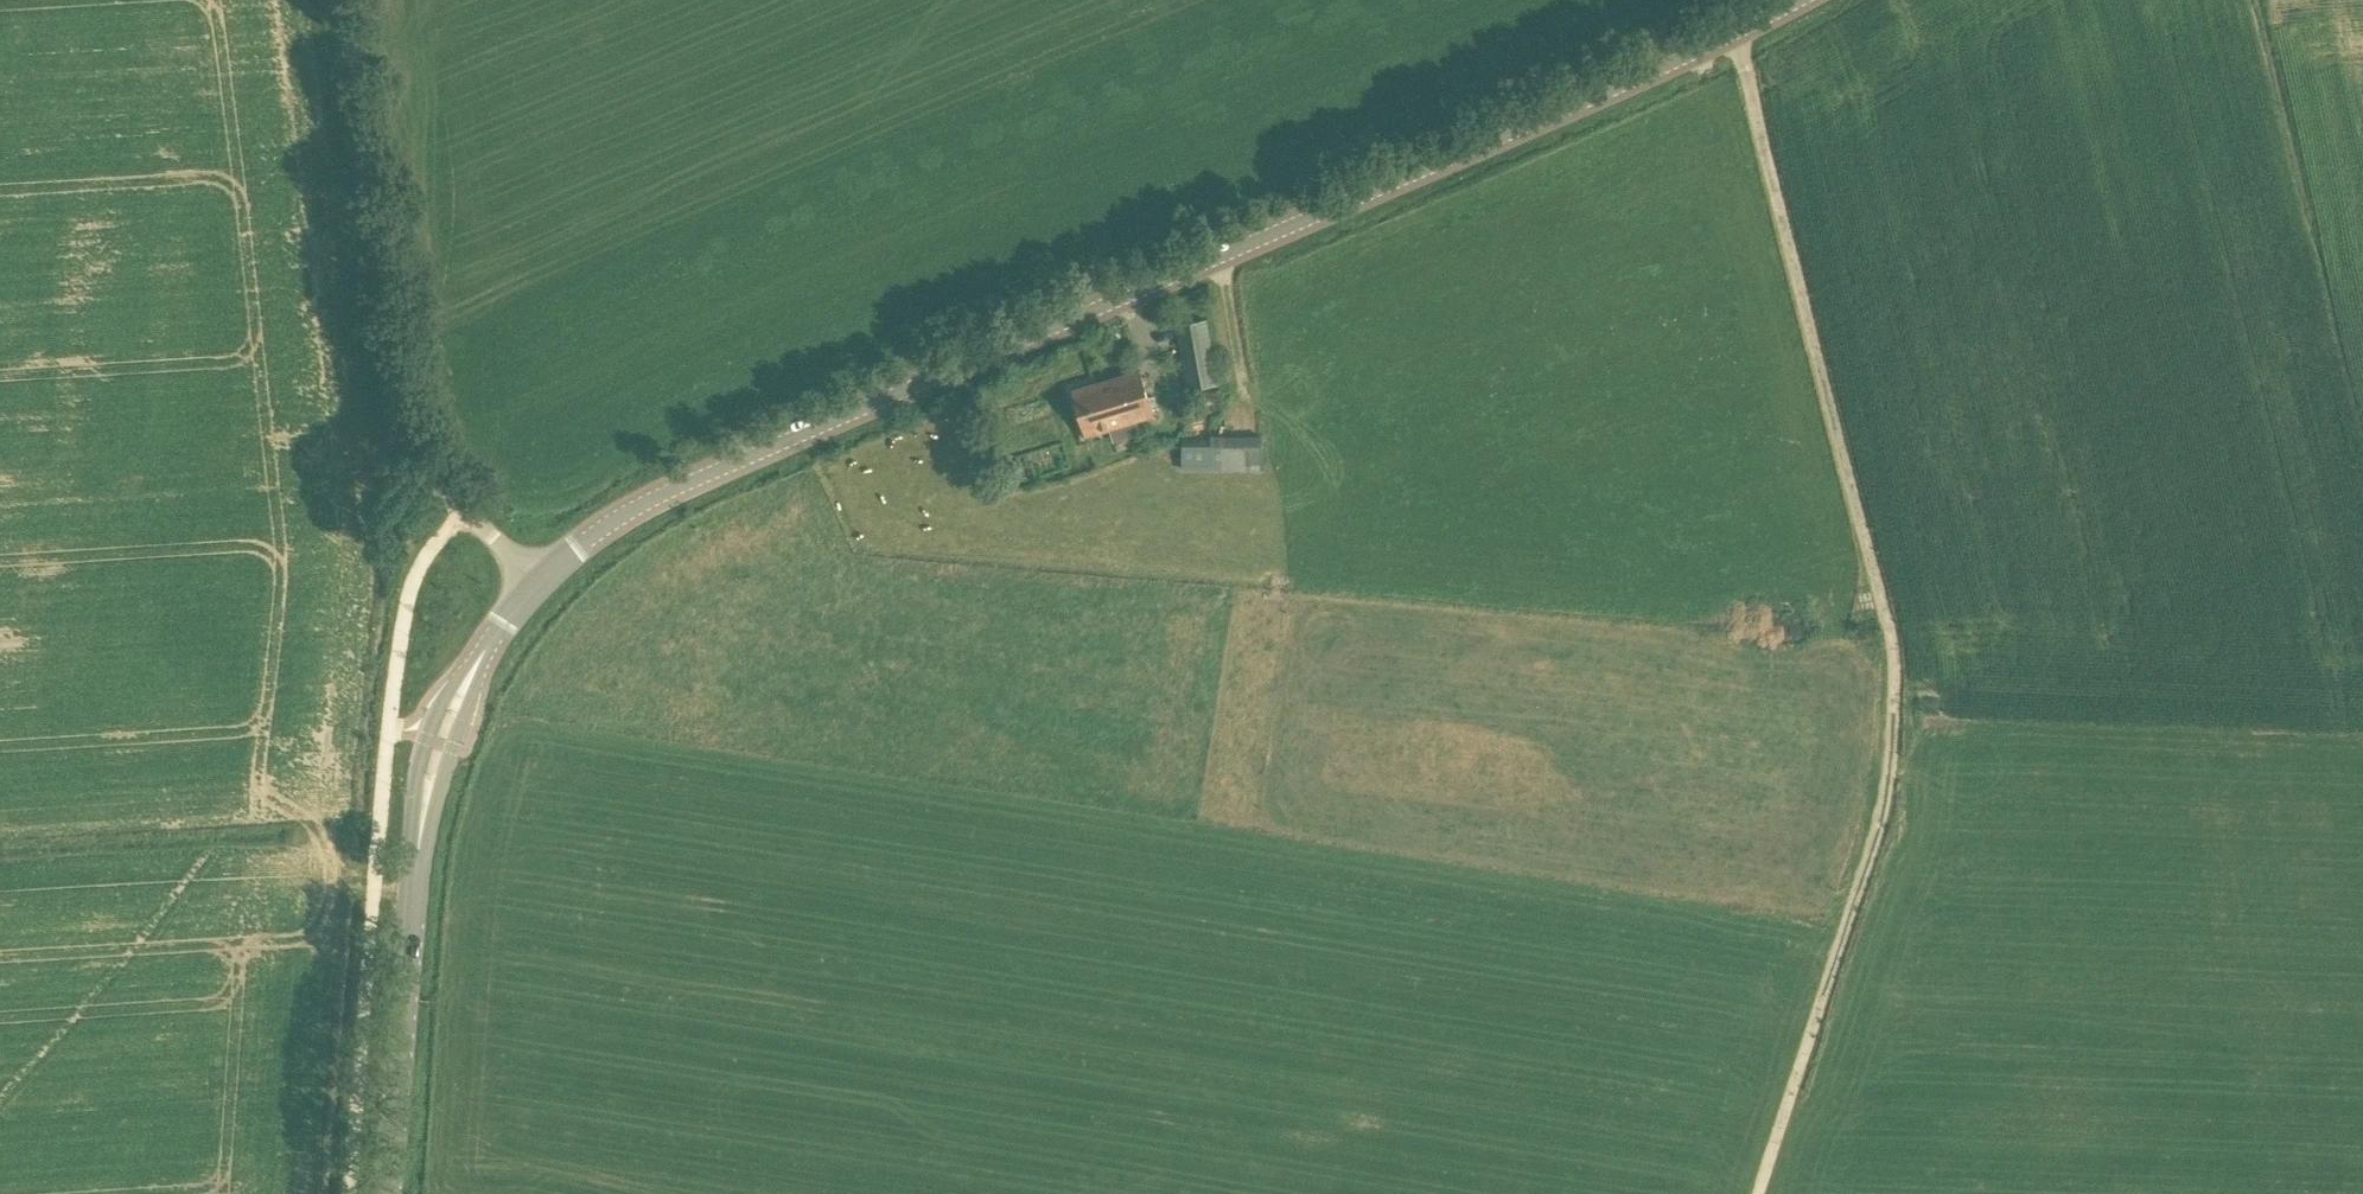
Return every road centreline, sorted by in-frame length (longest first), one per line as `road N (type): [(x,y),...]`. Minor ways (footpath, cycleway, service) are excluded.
road 1 (tertiary): [(539,578),(586,538),(685,481),(1562,109),(1796,0)]
road 2 (unclassified): [(539,578),(449,498),(401,418),(343,0)]
road 3 (tertiary): [(388,1193),(421,836)]
road 4 (tertiary): [(477,665),(454,683),(427,740),(413,799),(421,836)]
road 5 (tertiary): [(421,836),(477,665)]

